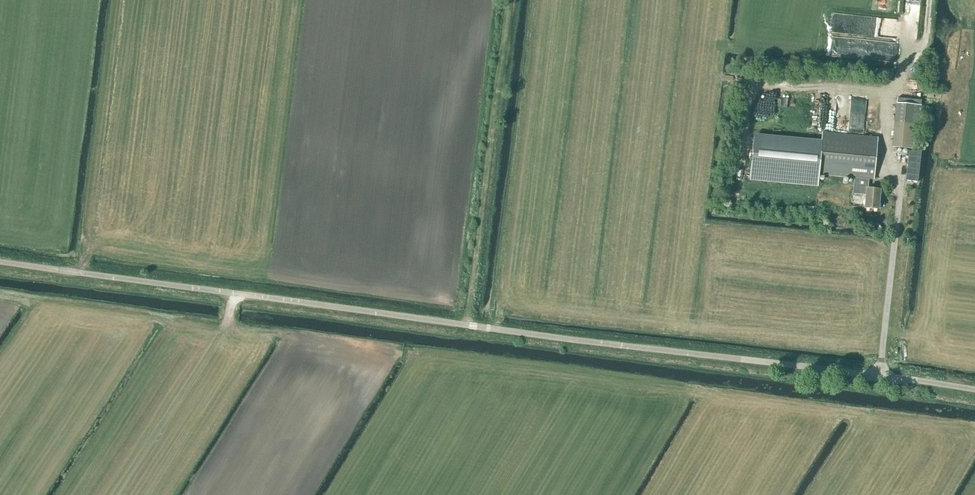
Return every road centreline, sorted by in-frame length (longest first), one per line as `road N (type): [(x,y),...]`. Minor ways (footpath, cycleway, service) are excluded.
road 1 (unclassified): [(974,390),(0,262)]
road 2 (track): [(466,327),(506,0)]

